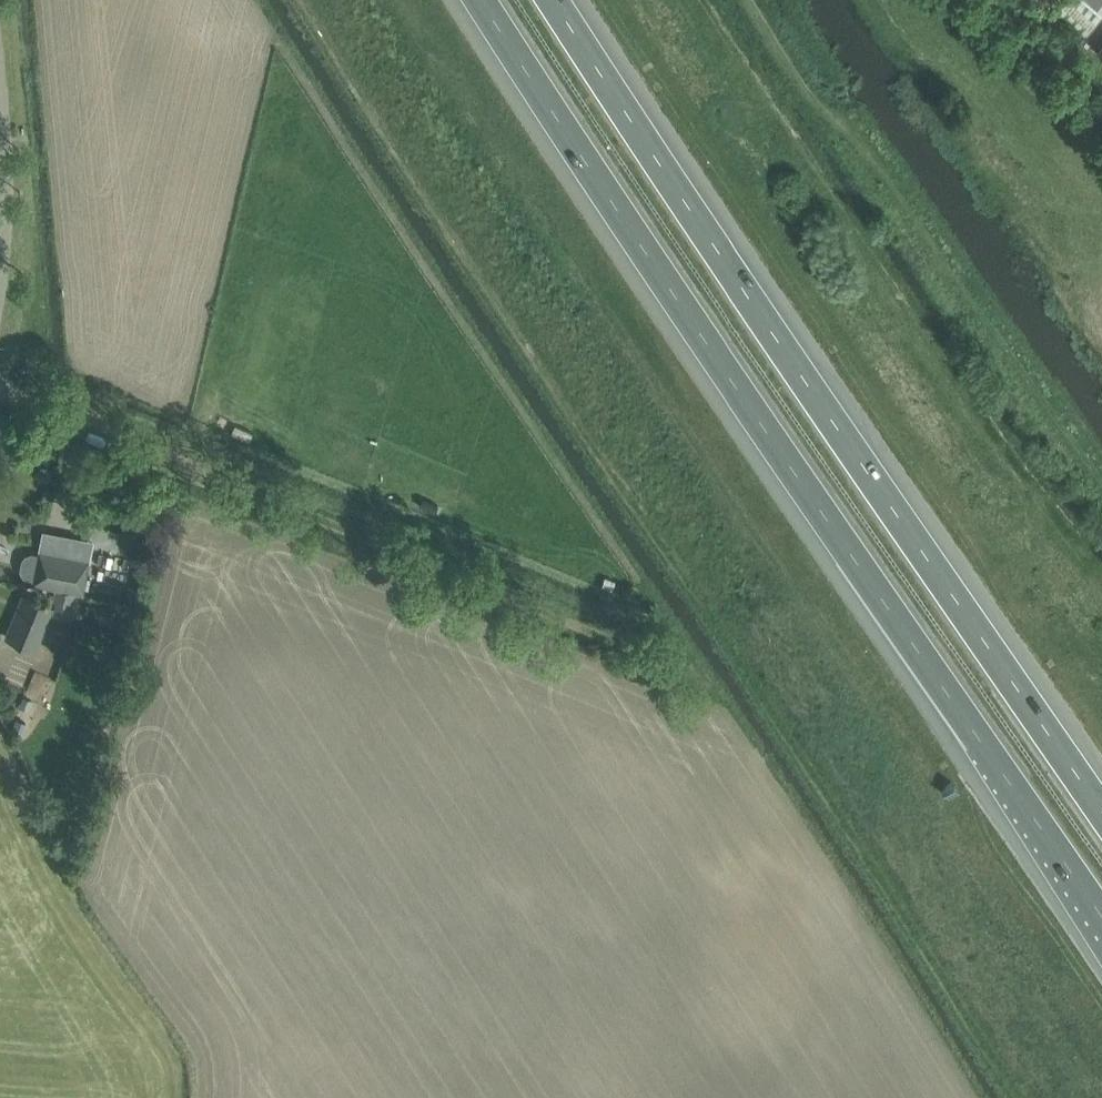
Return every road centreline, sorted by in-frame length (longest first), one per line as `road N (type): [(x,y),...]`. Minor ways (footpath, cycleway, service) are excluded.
road 1 (motorway): [(480,0),(1101,917)]
road 2 (motorway): [(1101,811),(554,0)]
road 3 (unclassified): [(642,656),(0,392)]
road 4 (track): [(1101,148),(934,0)]
road 5 (unclassified): [(0,269),(6,196),(0,97)]

